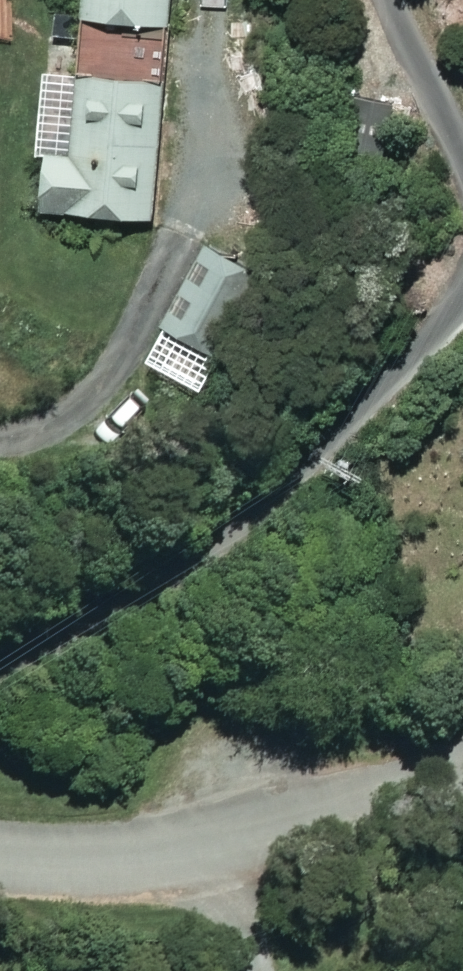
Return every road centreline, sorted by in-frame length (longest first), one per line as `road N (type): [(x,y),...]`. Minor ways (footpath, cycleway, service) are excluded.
road 1 (track): [(462,280),(304,467),(211,550),(0,657)]
road 2 (unclassified): [(462,765),(212,843),(93,863),(0,857)]
road 3 (track): [(400,0),(462,141)]

